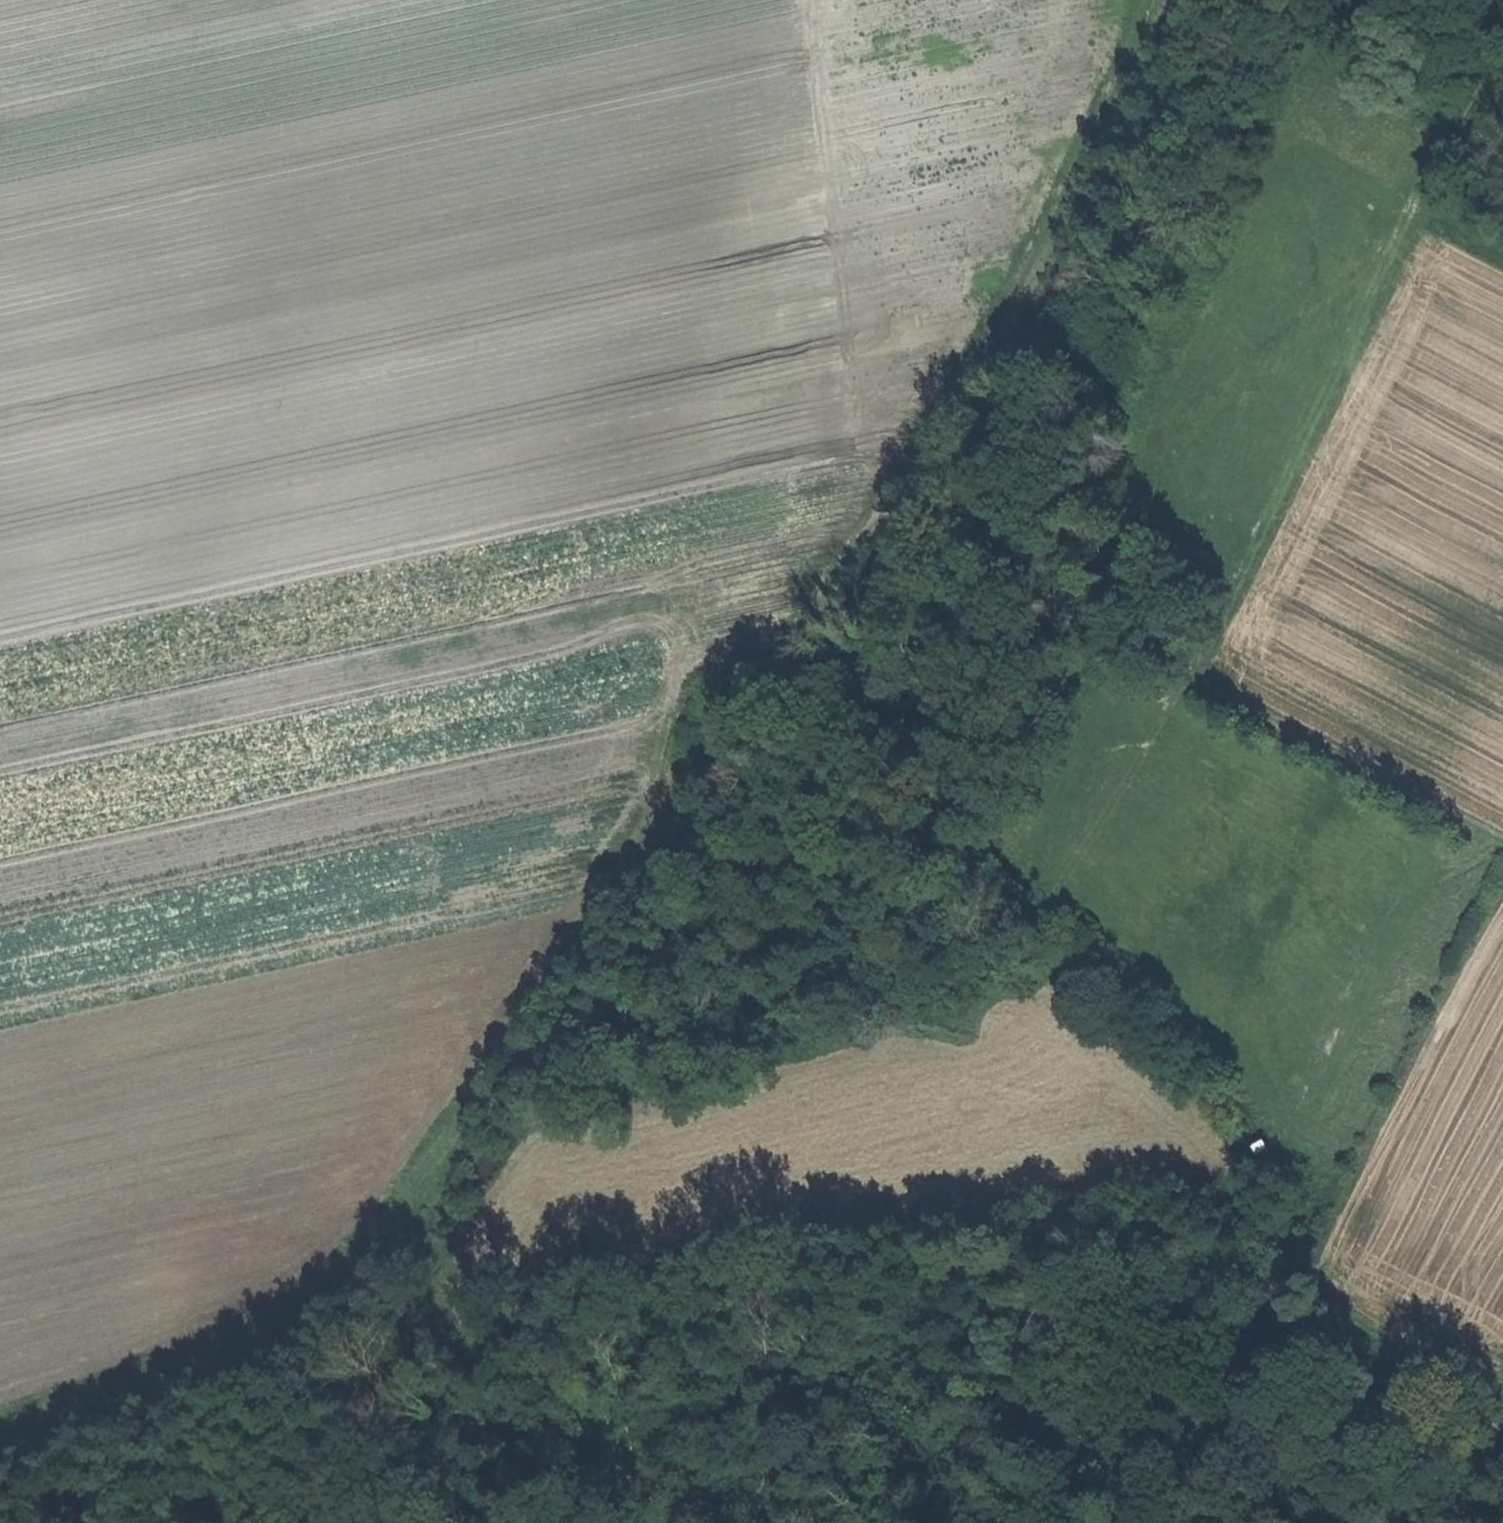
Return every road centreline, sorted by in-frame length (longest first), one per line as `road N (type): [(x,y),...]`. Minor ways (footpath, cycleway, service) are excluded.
road 1 (track): [(0,1417),(309,1291),(462,1122),(872,547),(1107,133),(1155,0)]
road 2 (track): [(1253,1427),(1274,1342),(1251,1230),(1061,1007),(1057,972),(1433,171),(1502,39)]
road 3 (track): [(1493,1522),(1253,1427),(1148,1522)]

